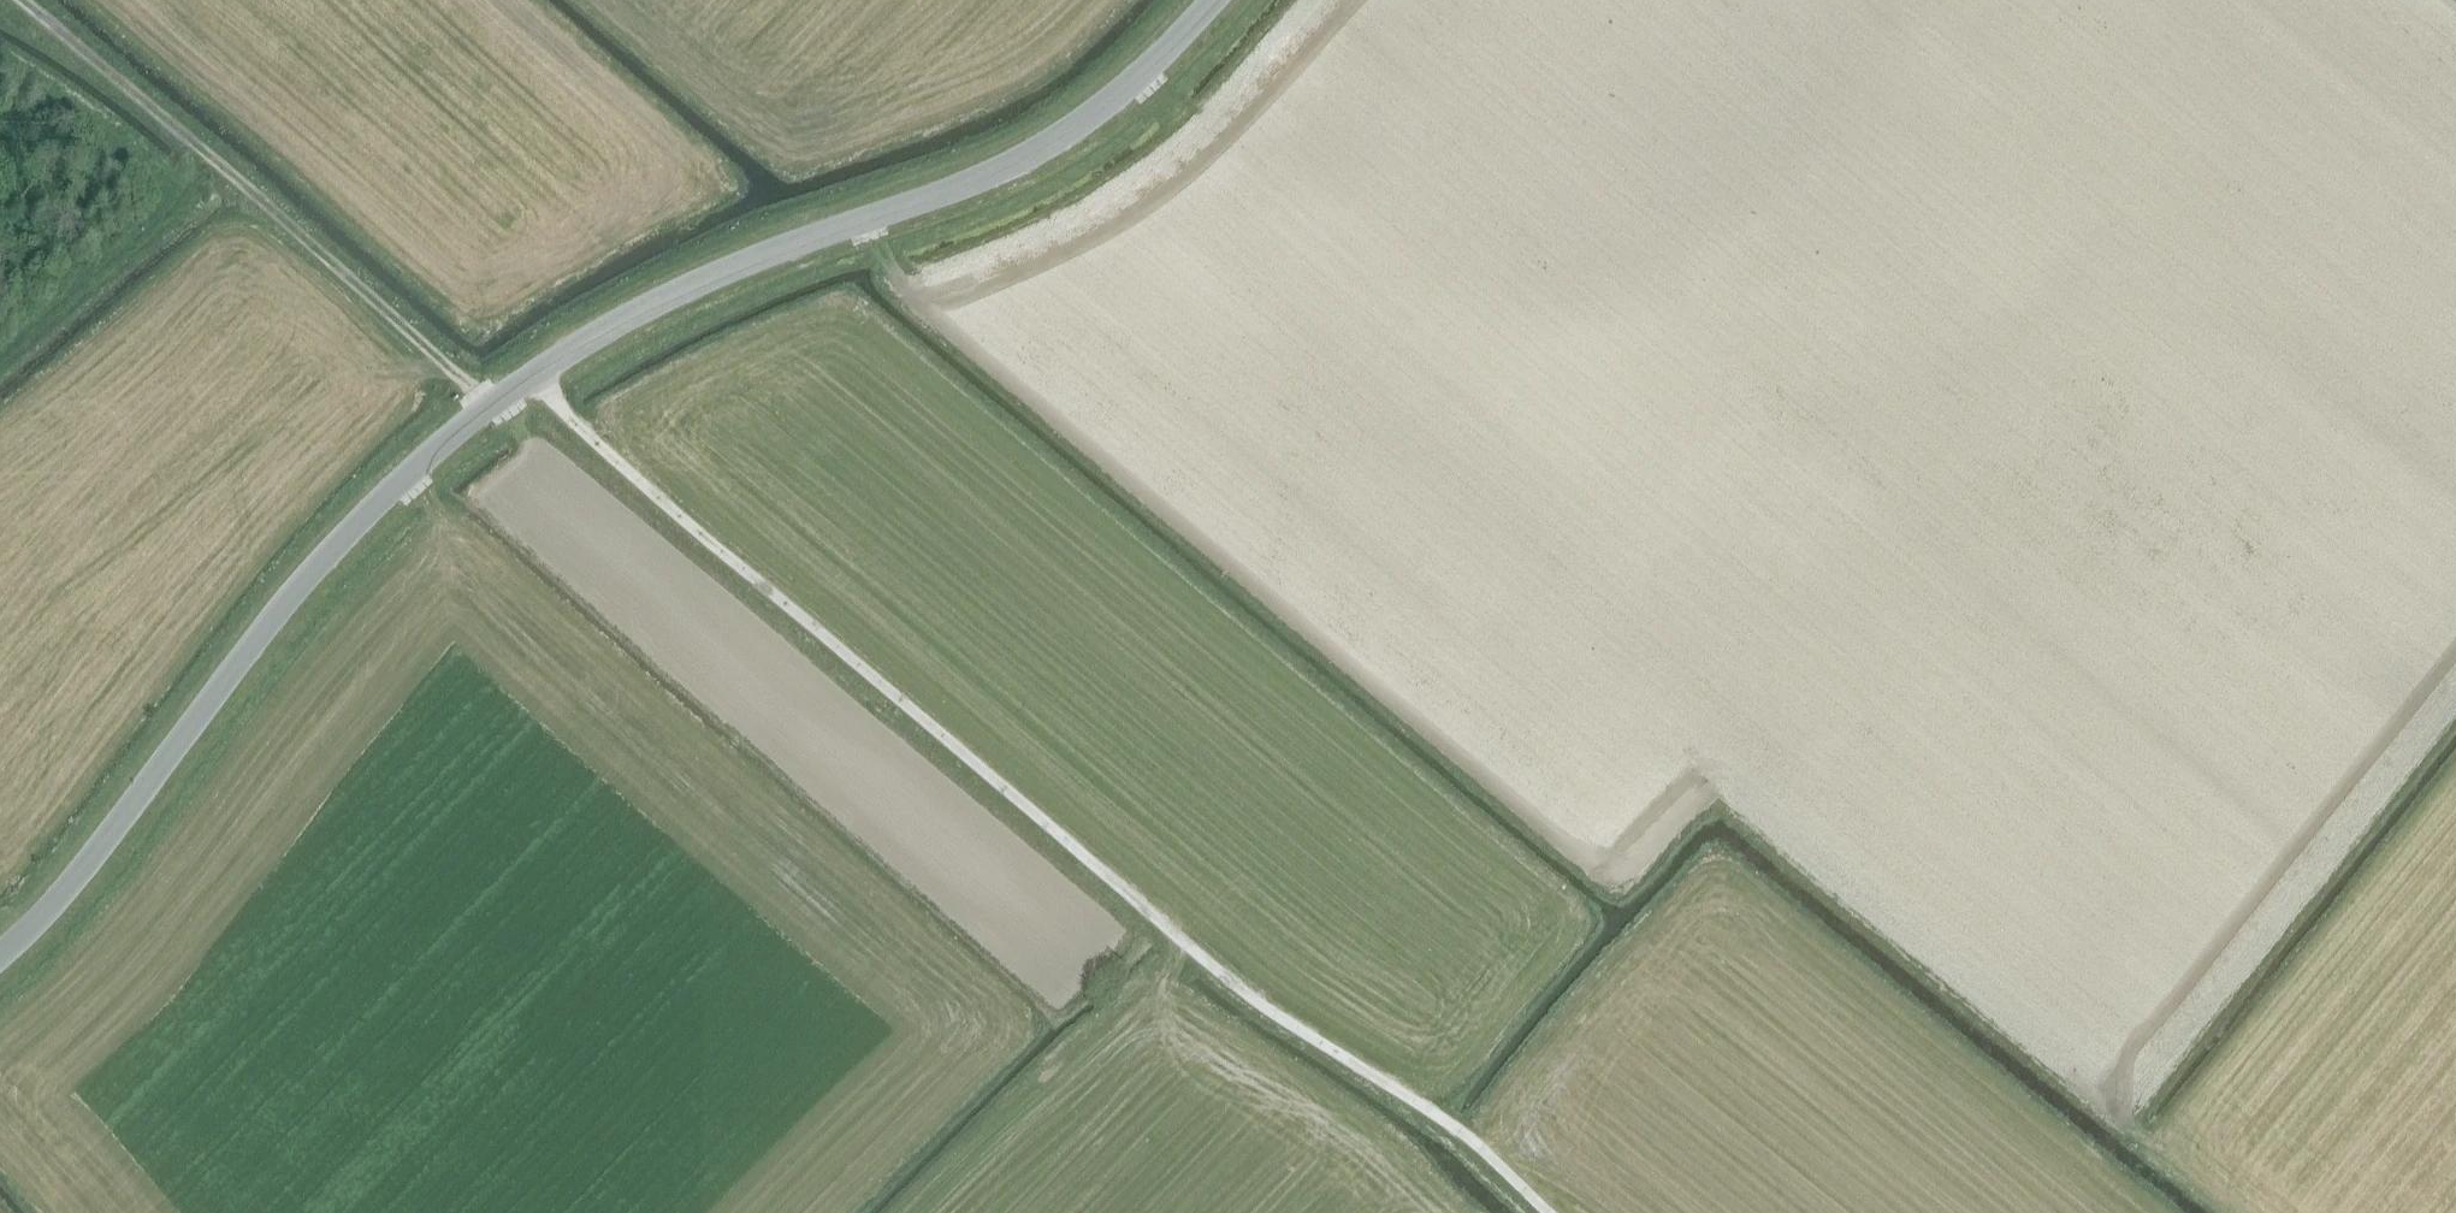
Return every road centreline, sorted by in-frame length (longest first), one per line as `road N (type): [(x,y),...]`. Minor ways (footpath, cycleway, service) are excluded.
road 1 (unclassified): [(1551,1212),(1451,1122),(1291,1027),(685,520),(605,451),(534,373)]
road 2 (tertiary): [(0,974),(27,954),(312,573),(417,463),(534,373)]
road 3 (tertiary): [(534,373),(663,300),(794,244),(1000,173),(1138,103),(1232,0)]

